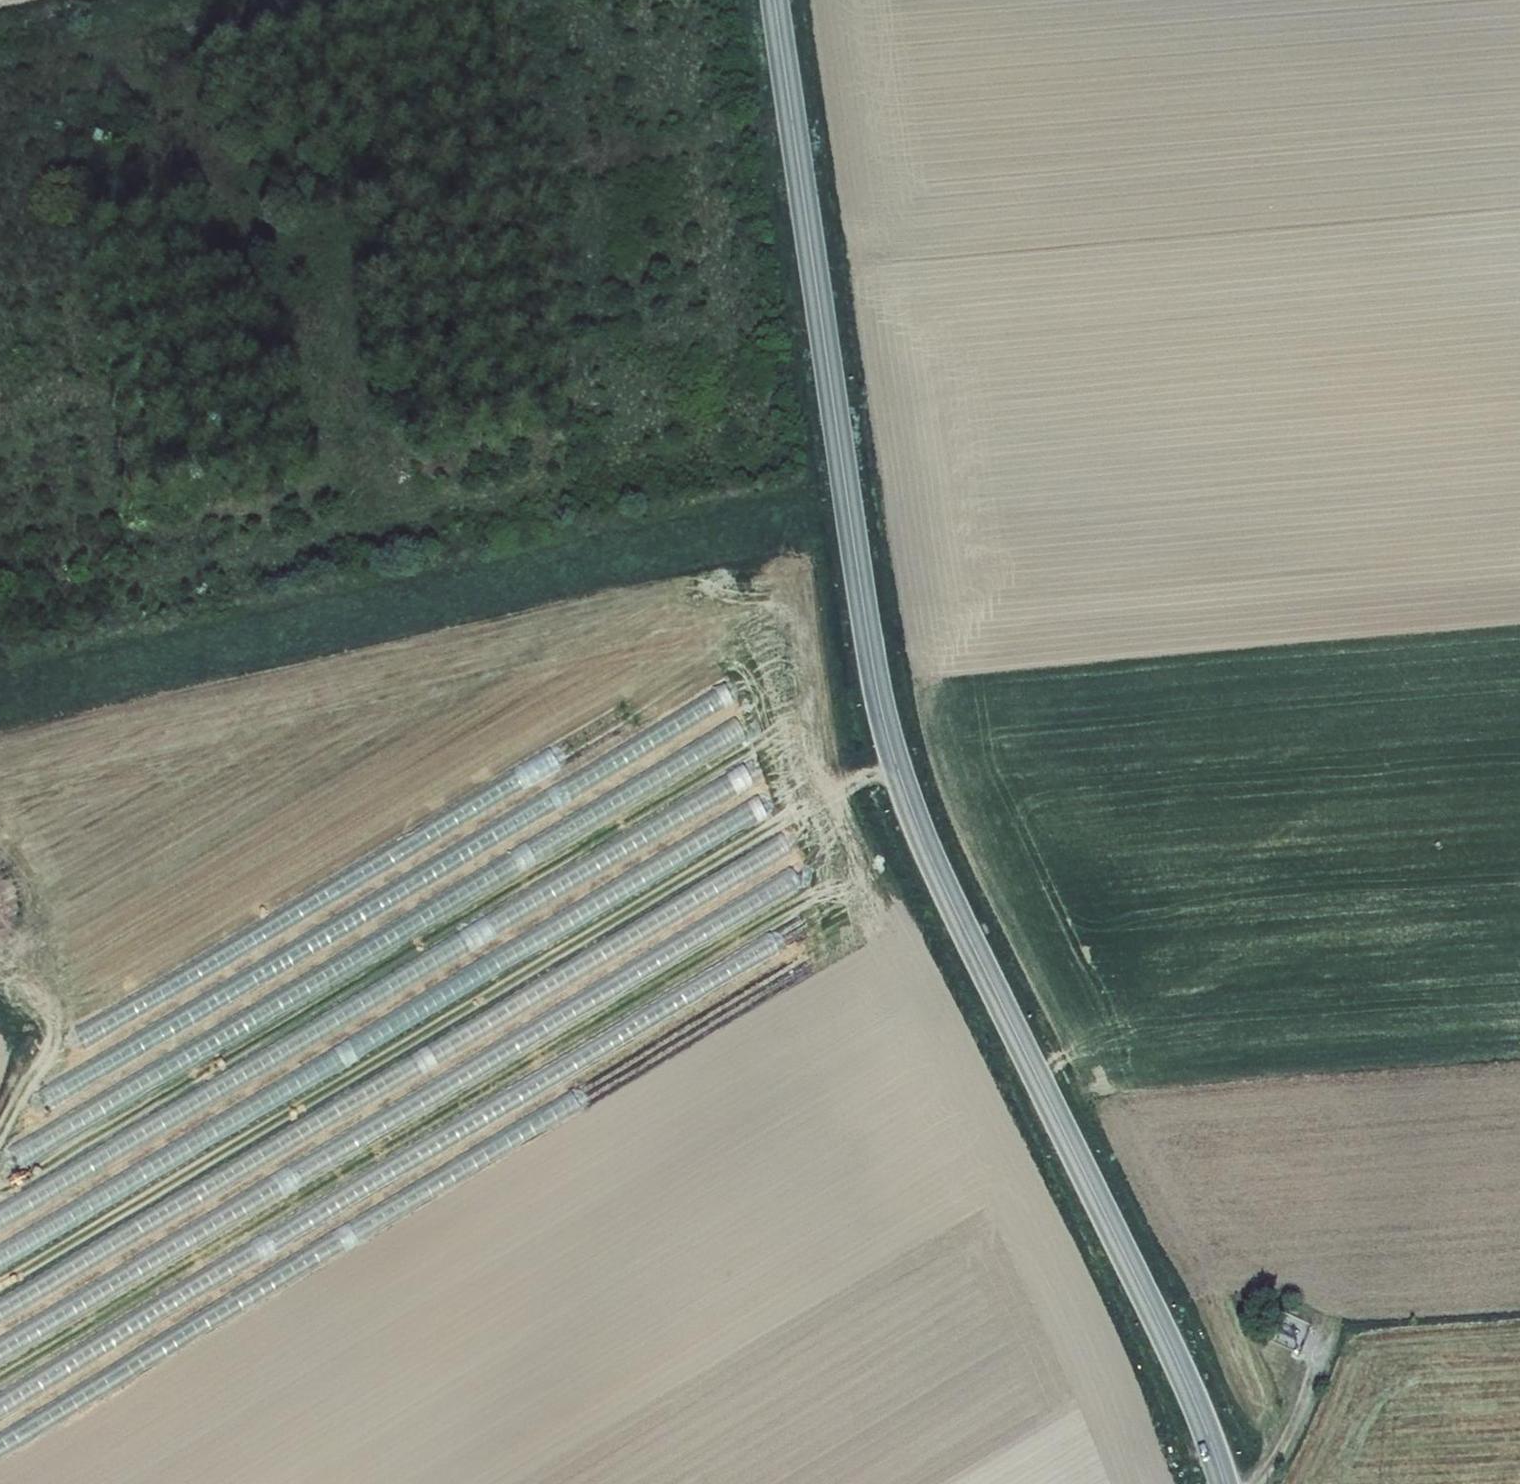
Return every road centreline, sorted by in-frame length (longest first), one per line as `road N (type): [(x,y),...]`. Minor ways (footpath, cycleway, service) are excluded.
road 1 (tertiary): [(1223,1483),(1176,1363),(948,896),(888,733),(775,0)]

